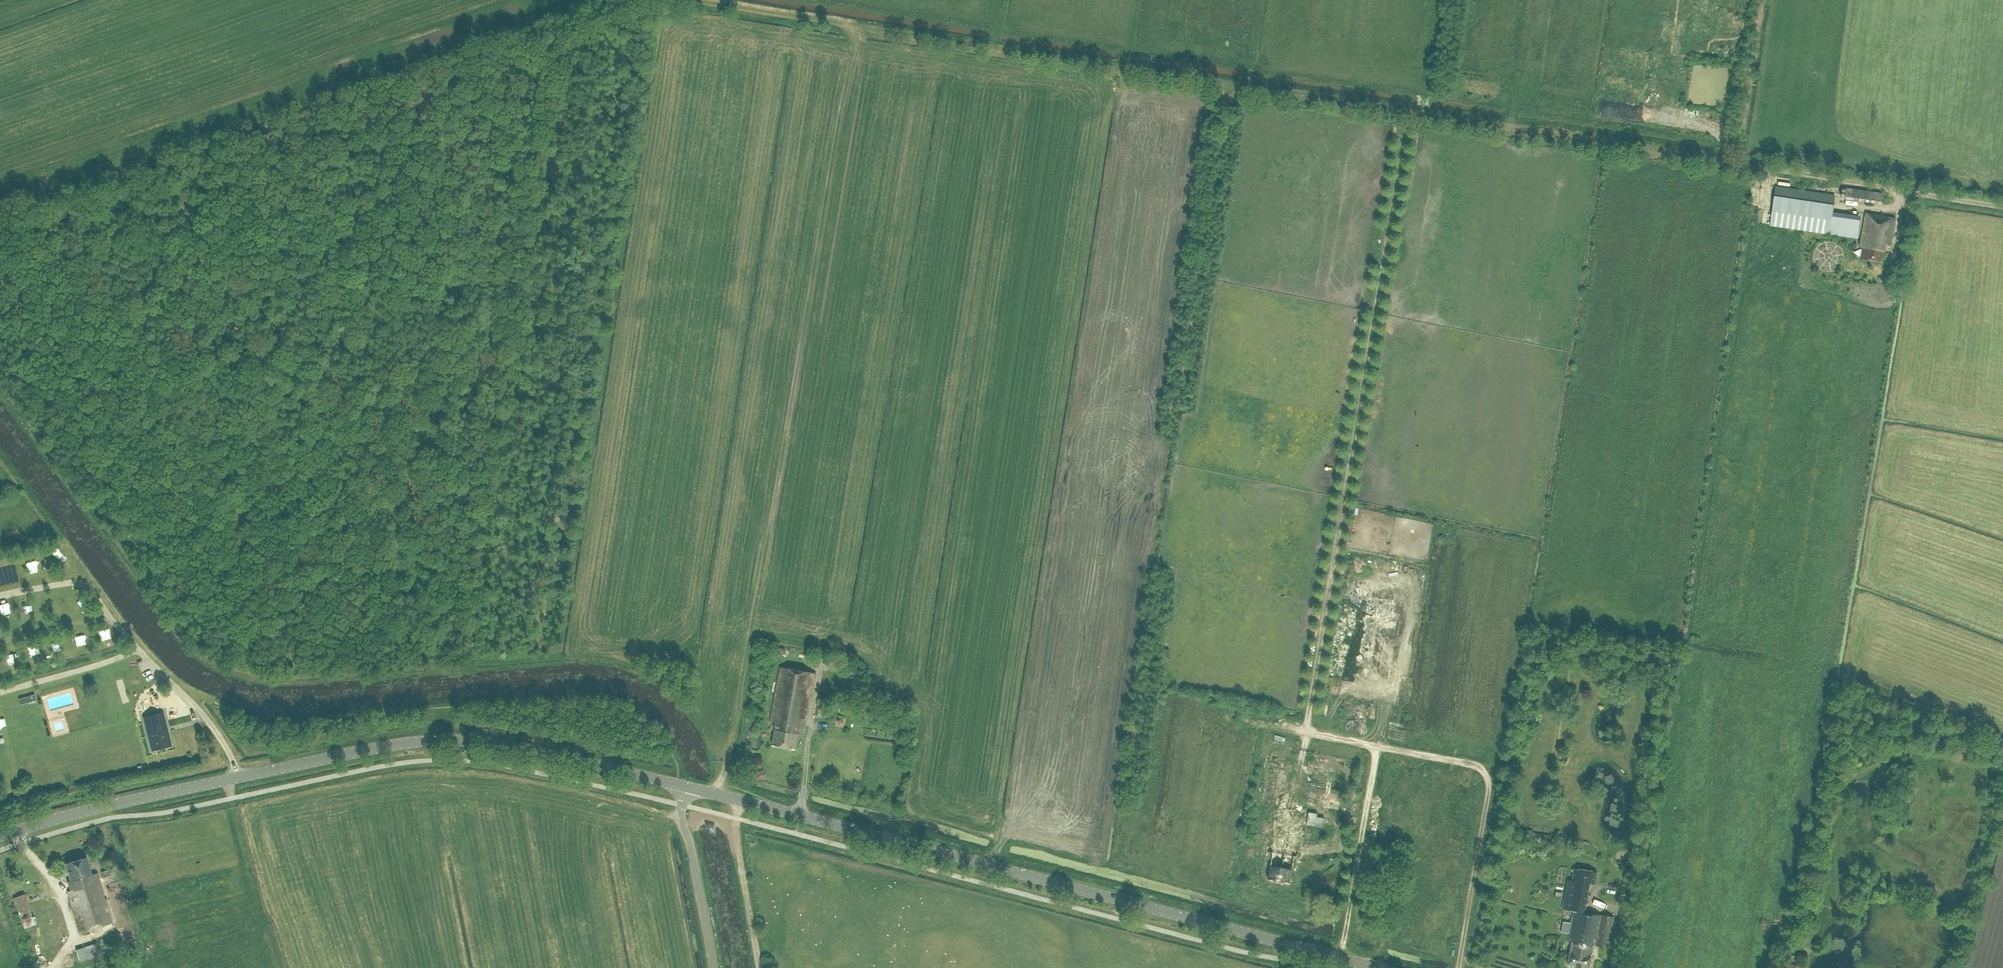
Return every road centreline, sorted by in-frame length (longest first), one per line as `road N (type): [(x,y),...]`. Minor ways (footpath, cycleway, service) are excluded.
road 1 (track): [(2002,203),(701,0)]
road 2 (track): [(1456,967),(1486,771),(1305,732),(1410,110)]
road 3 (track): [(854,24),(737,719),(714,794)]
road 4 (secondary): [(1379,967),(692,788)]
road 5 (secondary): [(0,838),(422,741),(499,745),(681,785)]
road 6 (track): [(1340,958),(1378,746)]
road 7 (unclassified): [(714,967),(681,824),(681,785)]
road 8 (track): [(760,967),(735,799)]

